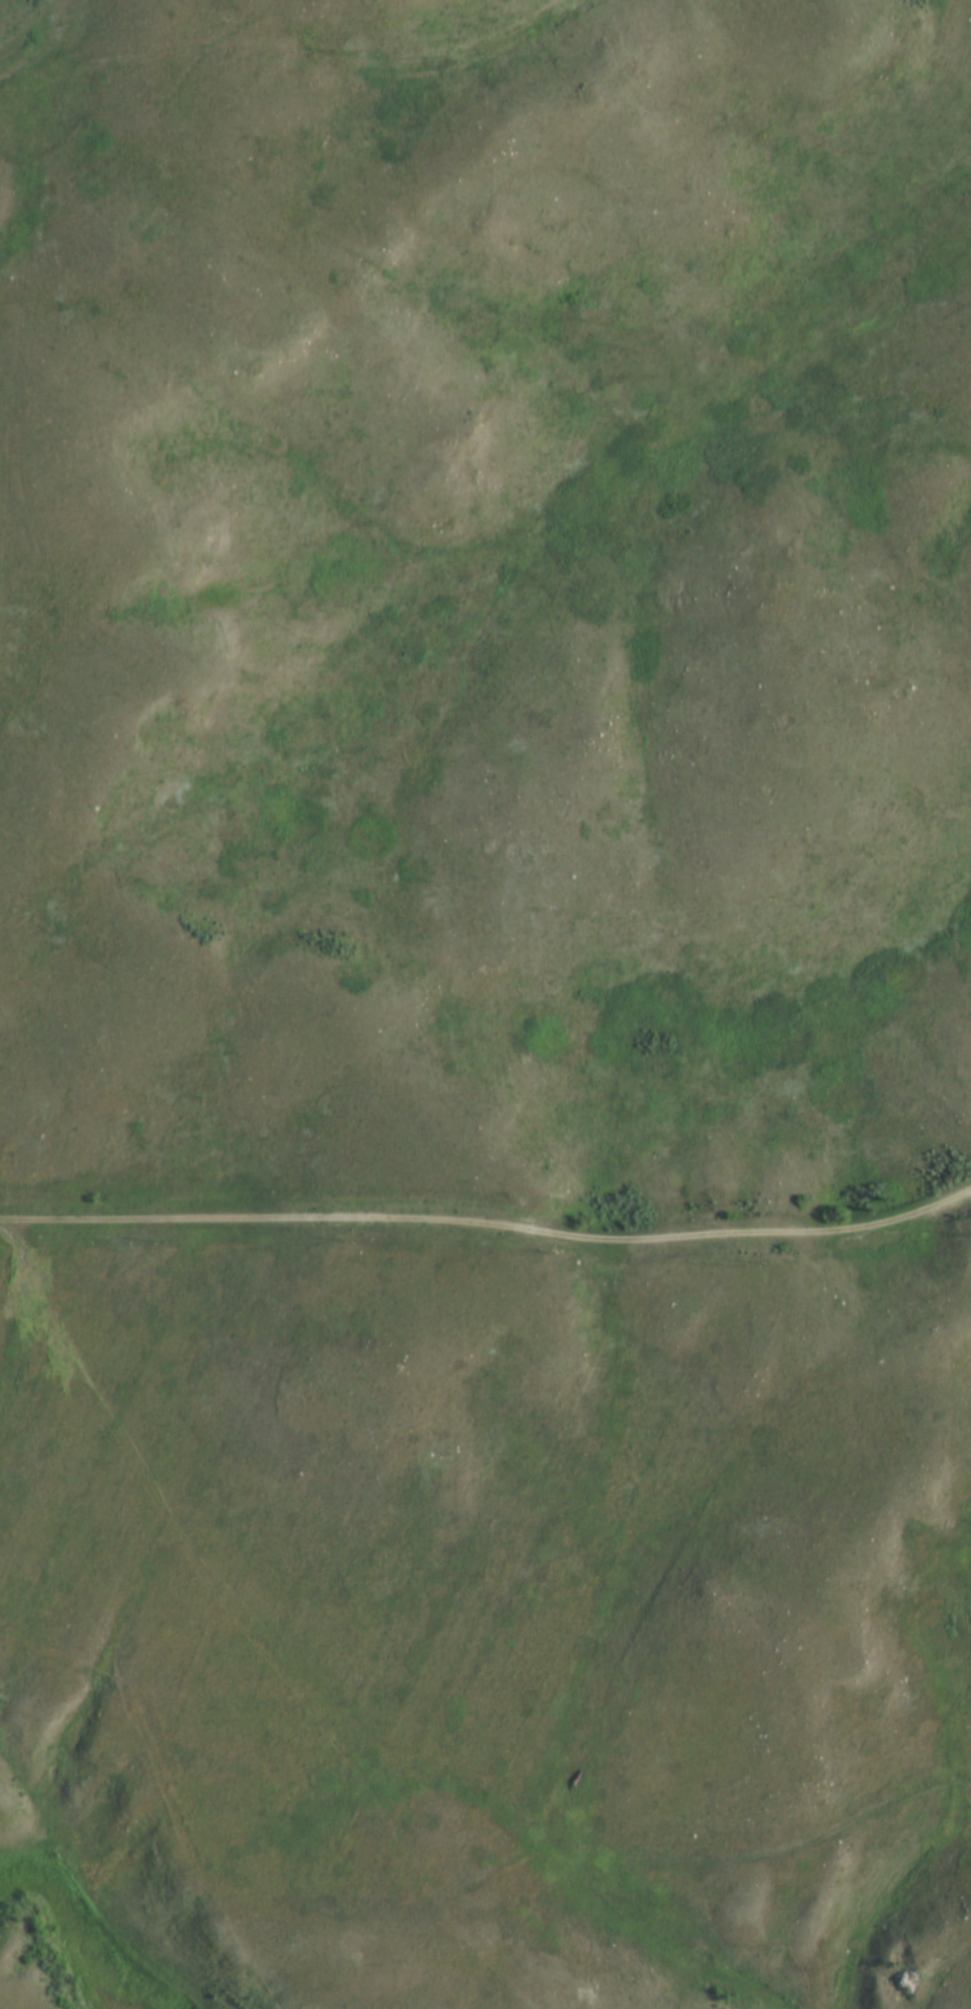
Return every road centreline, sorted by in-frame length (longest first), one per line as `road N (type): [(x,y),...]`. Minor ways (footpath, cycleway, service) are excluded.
road 1 (track): [(0,1216),(530,1214),(642,1232),(869,1219),(970,1186)]

